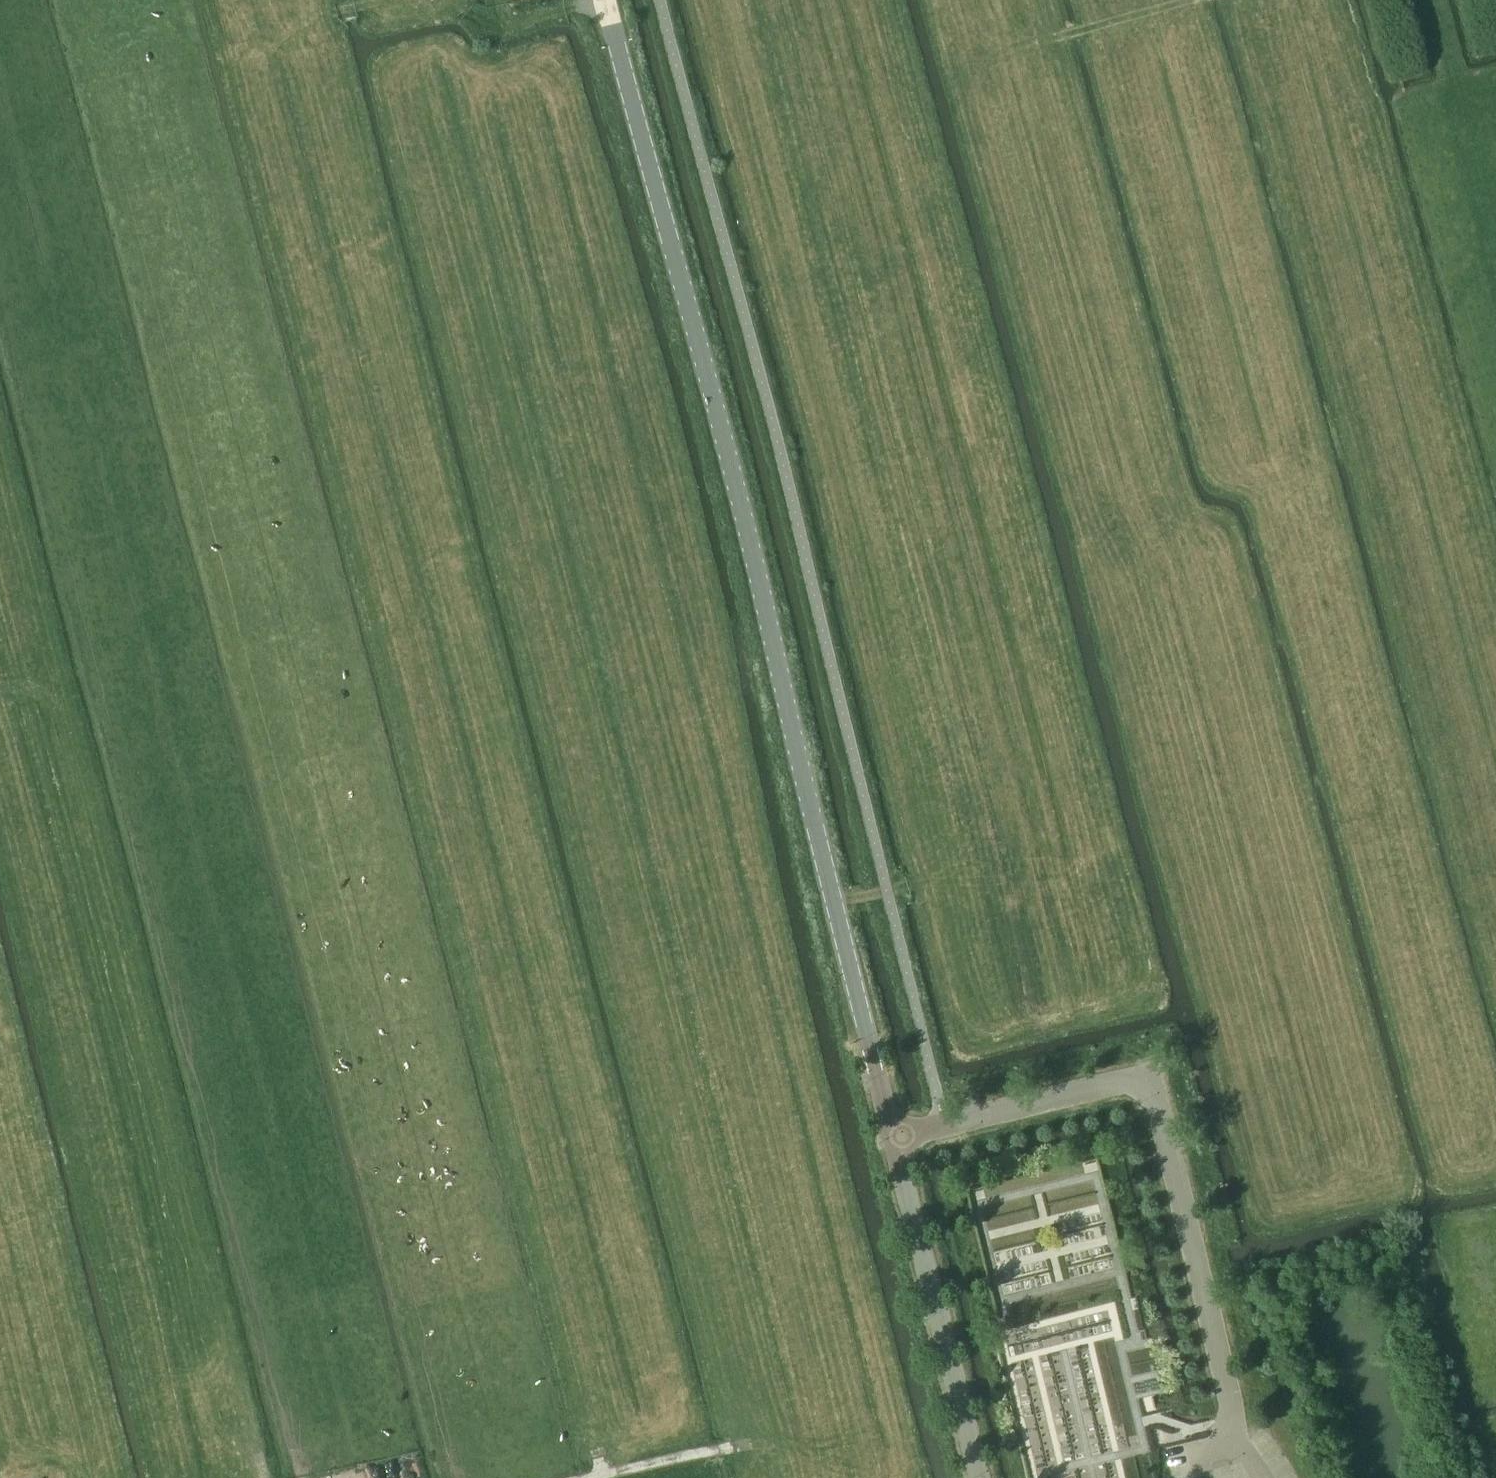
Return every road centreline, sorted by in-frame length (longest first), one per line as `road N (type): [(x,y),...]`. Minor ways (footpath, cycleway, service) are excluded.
road 1 (tertiary): [(893,1137),(732,469),(606,0)]
road 2 (unclassified): [(893,1137),(1122,1082),(1152,1091),(1228,1391),(1230,1428)]
road 3 (tertiary): [(977,1477),(893,1137)]

